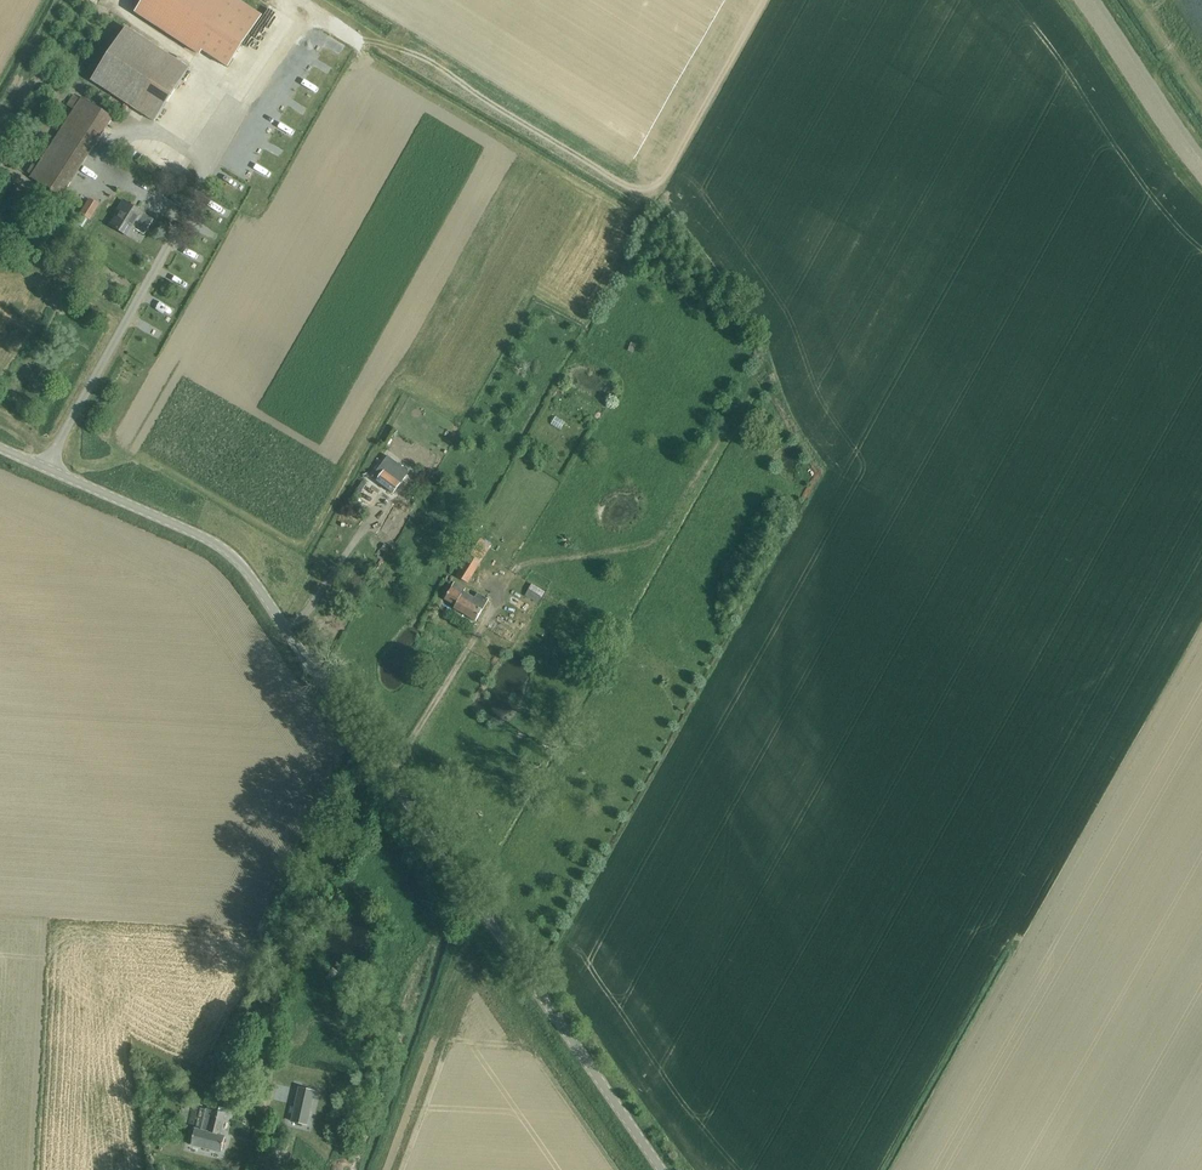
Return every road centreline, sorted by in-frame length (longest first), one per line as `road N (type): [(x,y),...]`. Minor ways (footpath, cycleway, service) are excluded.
road 1 (tertiary): [(661,1169),(249,572),(215,542),(0,449)]
road 2 (track): [(249,1169),(284,973),(374,780),(385,772)]

